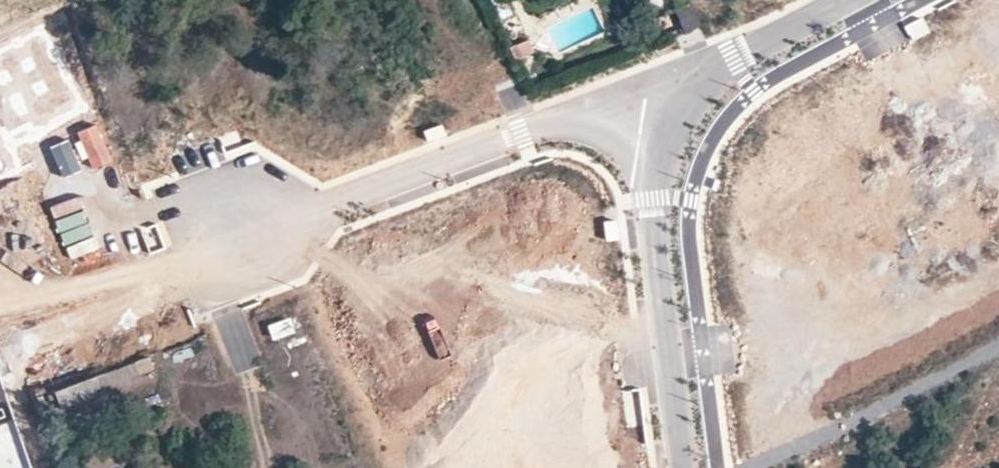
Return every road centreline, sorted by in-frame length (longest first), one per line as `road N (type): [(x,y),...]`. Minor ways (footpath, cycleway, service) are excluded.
road 1 (residential): [(670,103),(642,100),(521,133),(217,249)]
road 2 (residential): [(687,467),(653,164),(670,103)]
road 3 (residential): [(670,103),(731,54),(841,0)]

